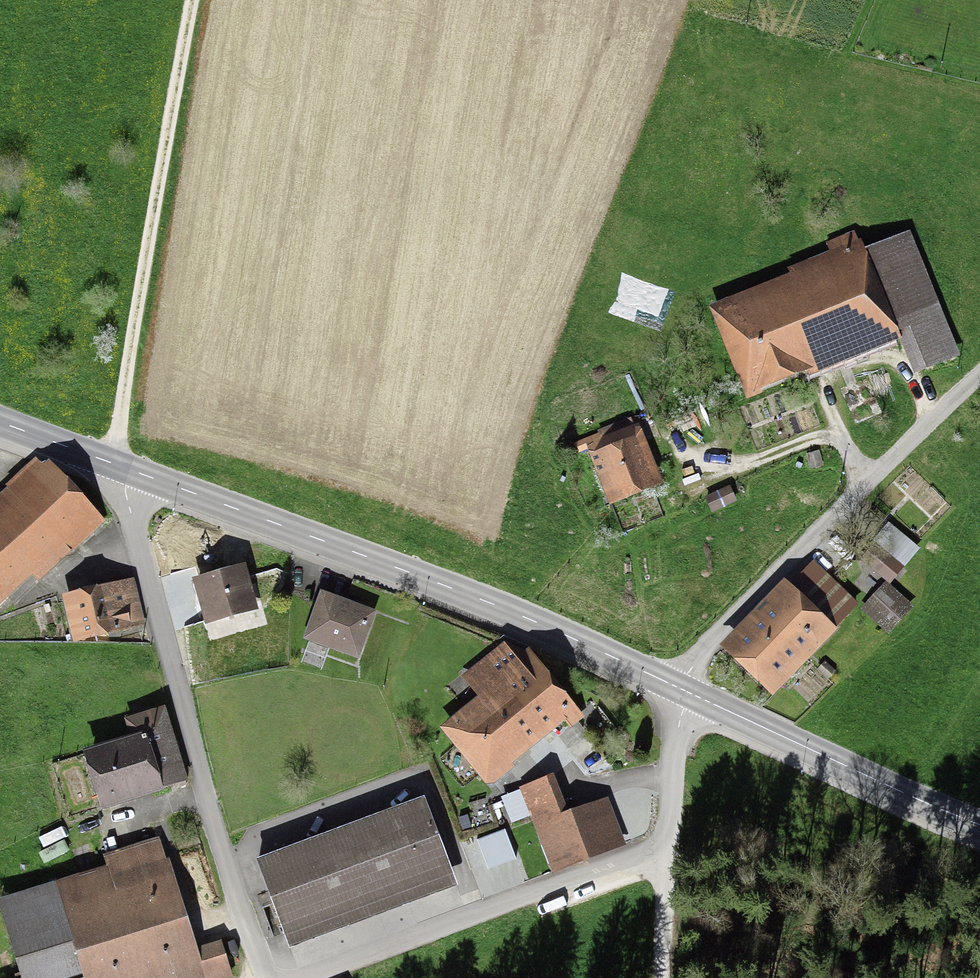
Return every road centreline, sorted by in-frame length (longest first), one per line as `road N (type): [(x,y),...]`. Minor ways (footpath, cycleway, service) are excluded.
road 1 (secondary): [(684,691),(509,610),(123,466)]
road 2 (residential): [(305,977),(665,852),(684,691)]
road 3 (residential): [(123,466),(217,835),(264,977)]
road 4 (track): [(192,0),(135,316),(121,417),(123,466)]
road 5 (track): [(684,691),(714,637),(979,375)]
road 6 (secondary): [(979,825),(684,691)]
road 7 (track): [(935,414),(897,367),(867,363),(822,383),(866,483)]
road 8 (track): [(672,430),(695,468),(735,471),(839,433)]
road 9 (secondary): [(123,466),(0,422)]
road 10 (track): [(659,977),(665,852)]

